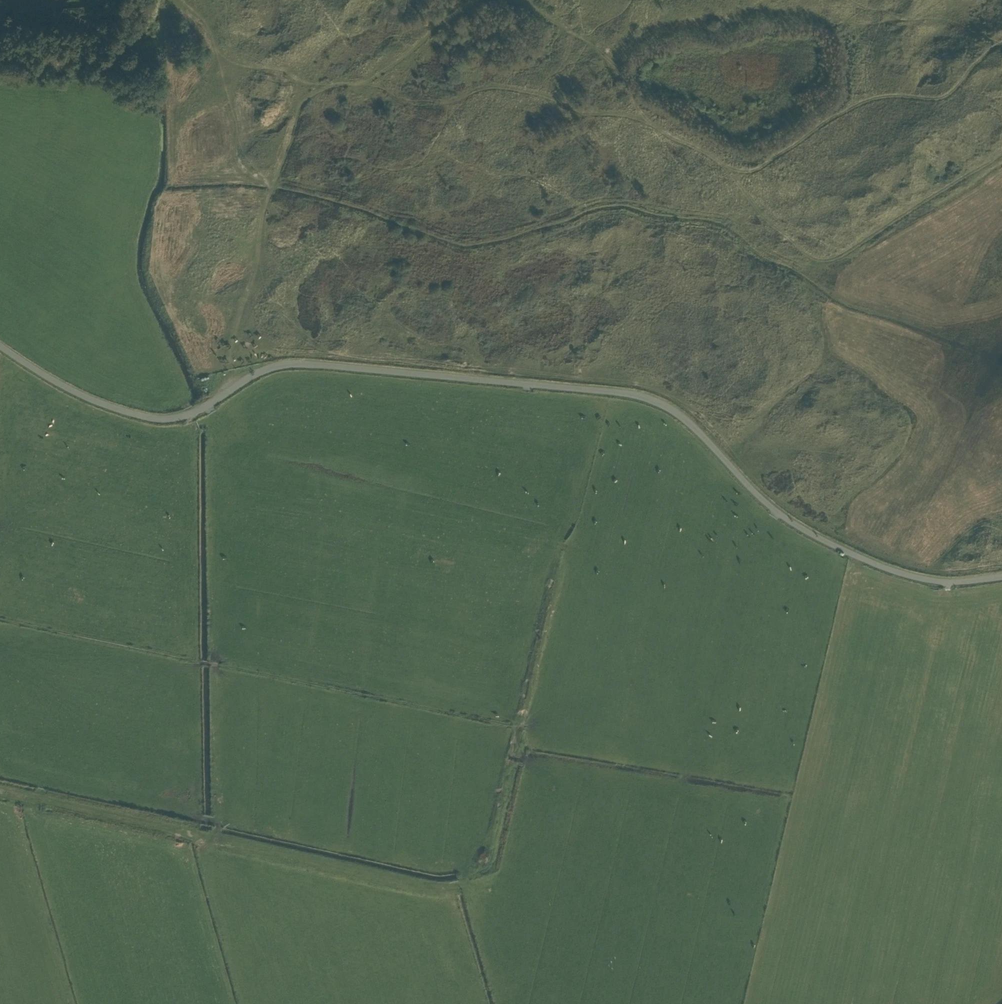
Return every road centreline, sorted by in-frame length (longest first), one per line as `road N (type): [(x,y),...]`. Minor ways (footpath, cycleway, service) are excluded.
road 1 (unclassified): [(1001,571),(918,576),(851,553),(771,506),(684,417),(625,392),(280,358),(179,410),(145,410),(63,380),(0,341)]
road 2 (track): [(0,791),(411,883),(452,885)]

